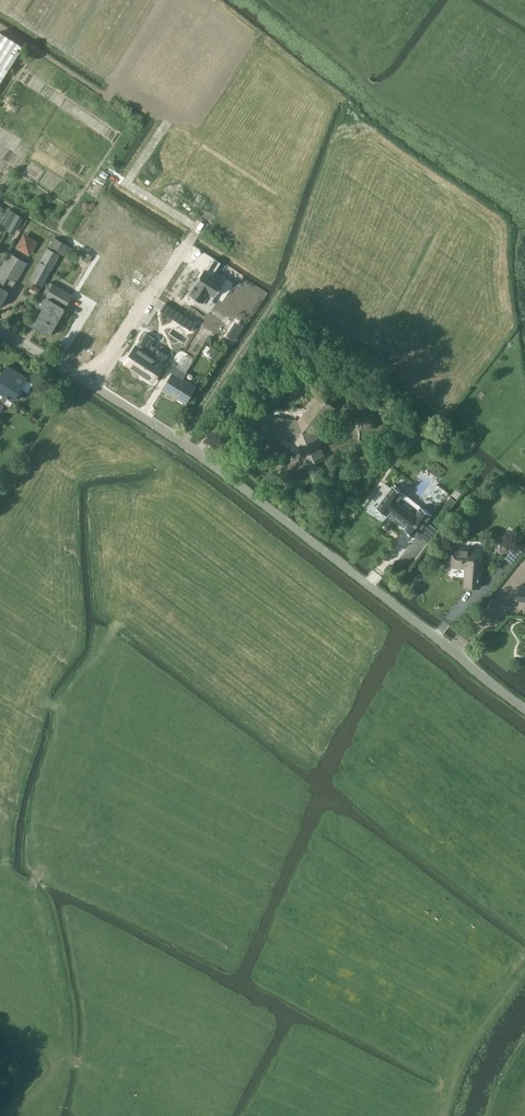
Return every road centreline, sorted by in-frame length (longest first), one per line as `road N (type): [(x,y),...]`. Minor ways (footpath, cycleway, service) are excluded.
road 1 (residential): [(524,707),(179,439),(0,329)]

